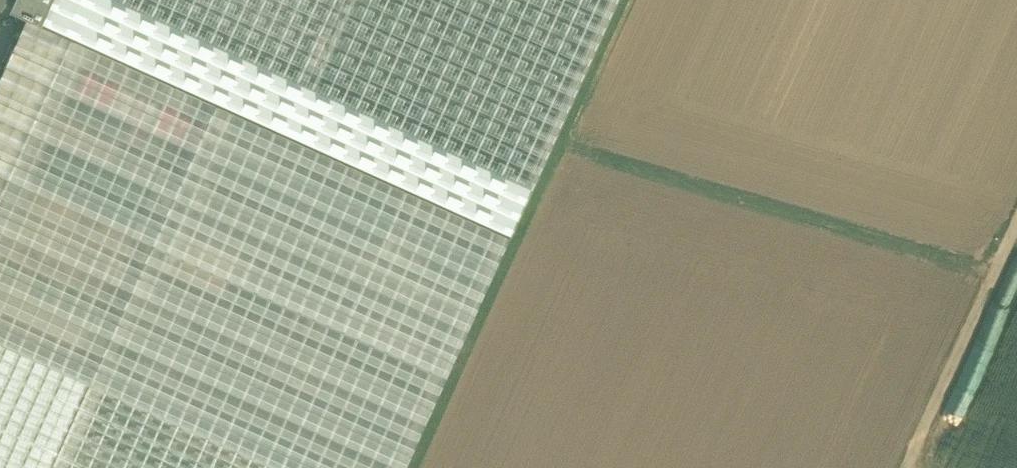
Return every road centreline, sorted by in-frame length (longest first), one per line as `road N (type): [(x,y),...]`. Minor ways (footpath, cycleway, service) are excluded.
road 1 (track): [(1016,224),(906,467)]

